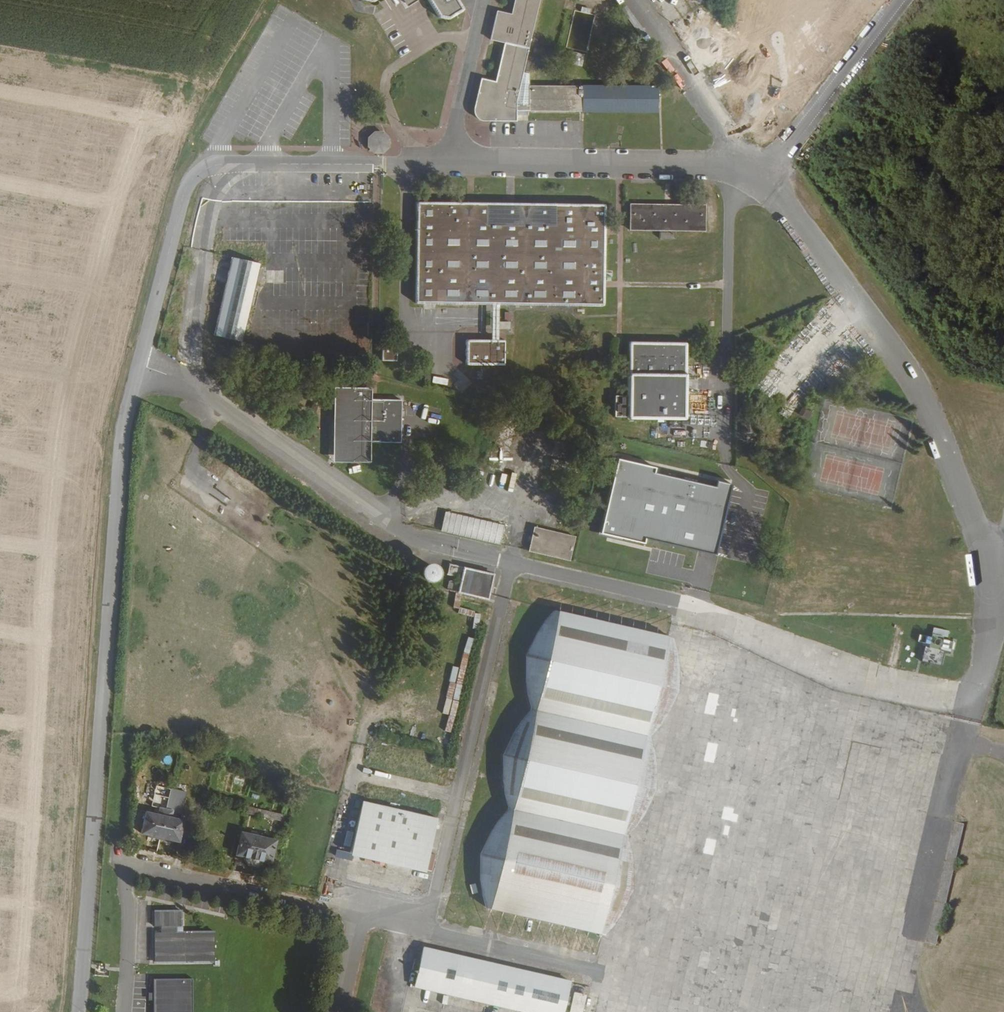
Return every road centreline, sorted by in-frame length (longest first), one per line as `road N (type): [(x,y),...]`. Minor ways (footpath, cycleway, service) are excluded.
road 1 (residential): [(116,840),(116,859),(312,906)]

